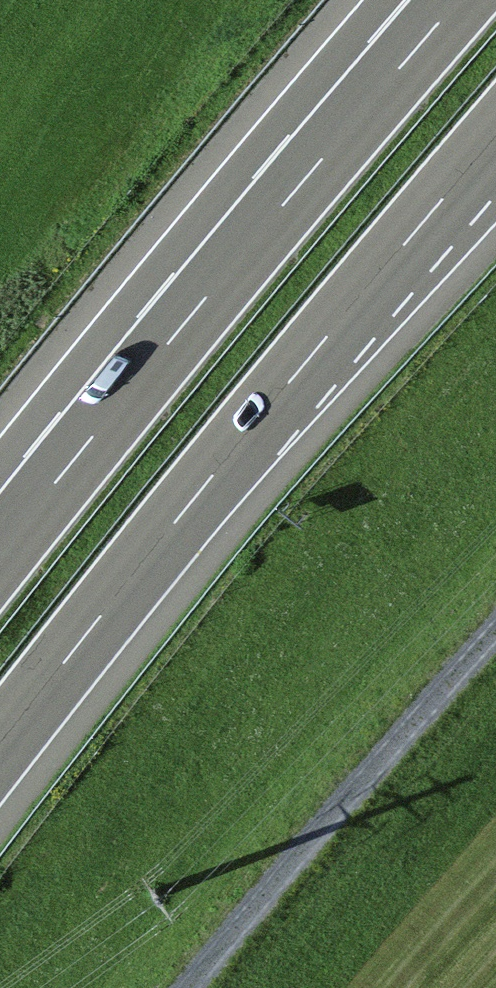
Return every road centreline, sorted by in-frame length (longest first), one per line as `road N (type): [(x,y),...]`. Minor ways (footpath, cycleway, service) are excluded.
road 1 (motorway): [(0,741),(495,143)]
road 2 (motorway): [(464,0),(338,143),(0,563)]
road 3 (track): [(238,987),(495,684)]

